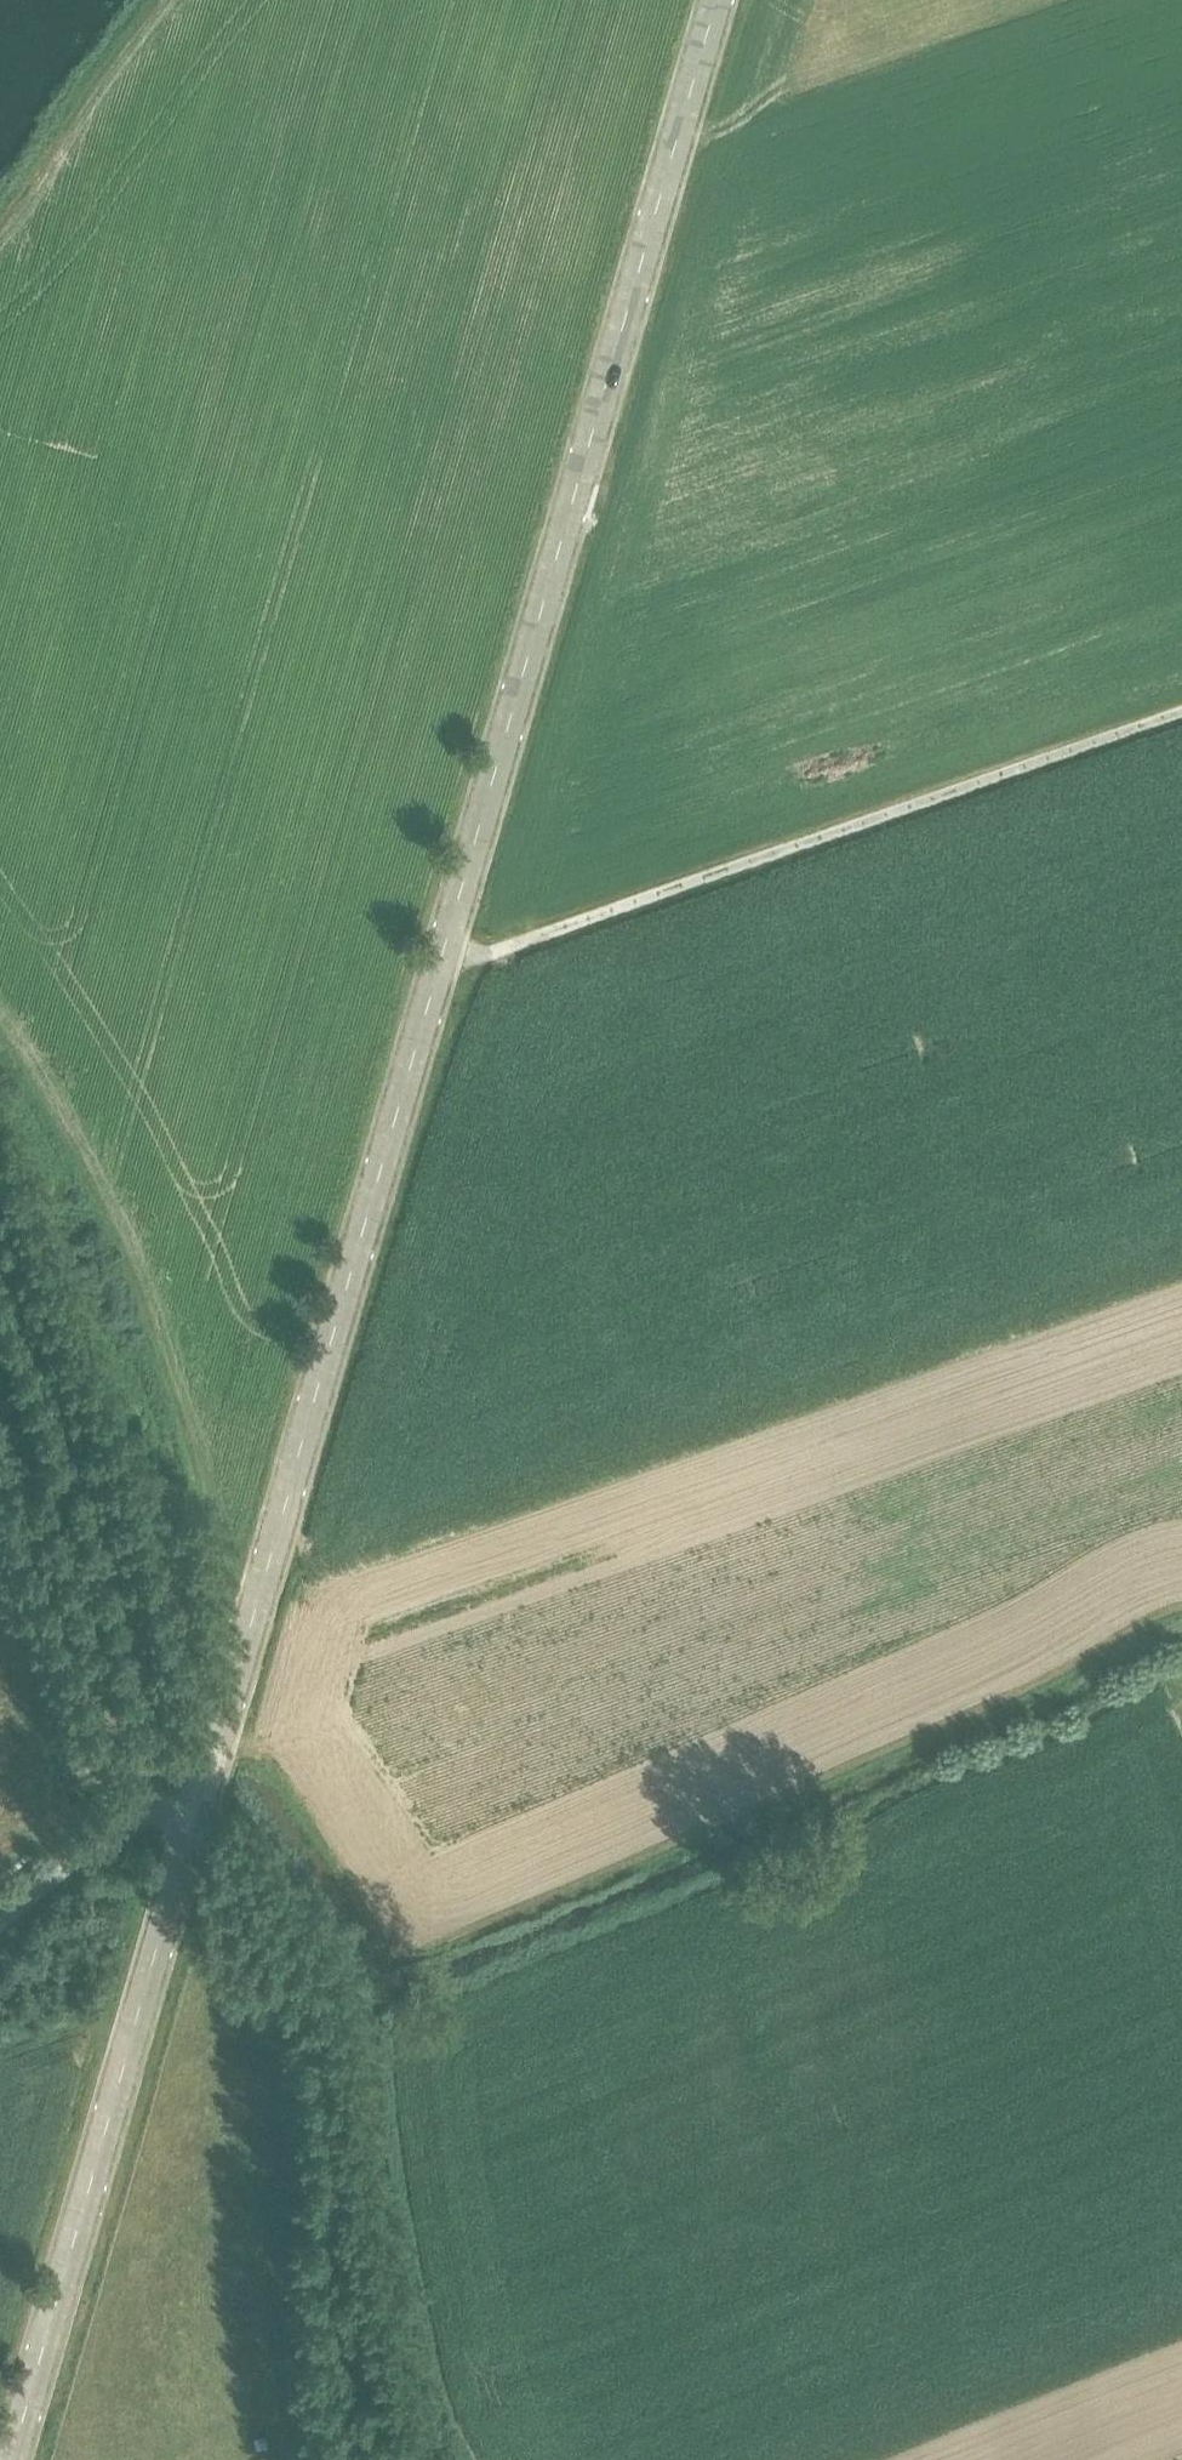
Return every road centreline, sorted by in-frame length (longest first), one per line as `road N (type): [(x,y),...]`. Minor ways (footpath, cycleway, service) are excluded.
road 1 (tertiary): [(717,0),(13,2459)]

